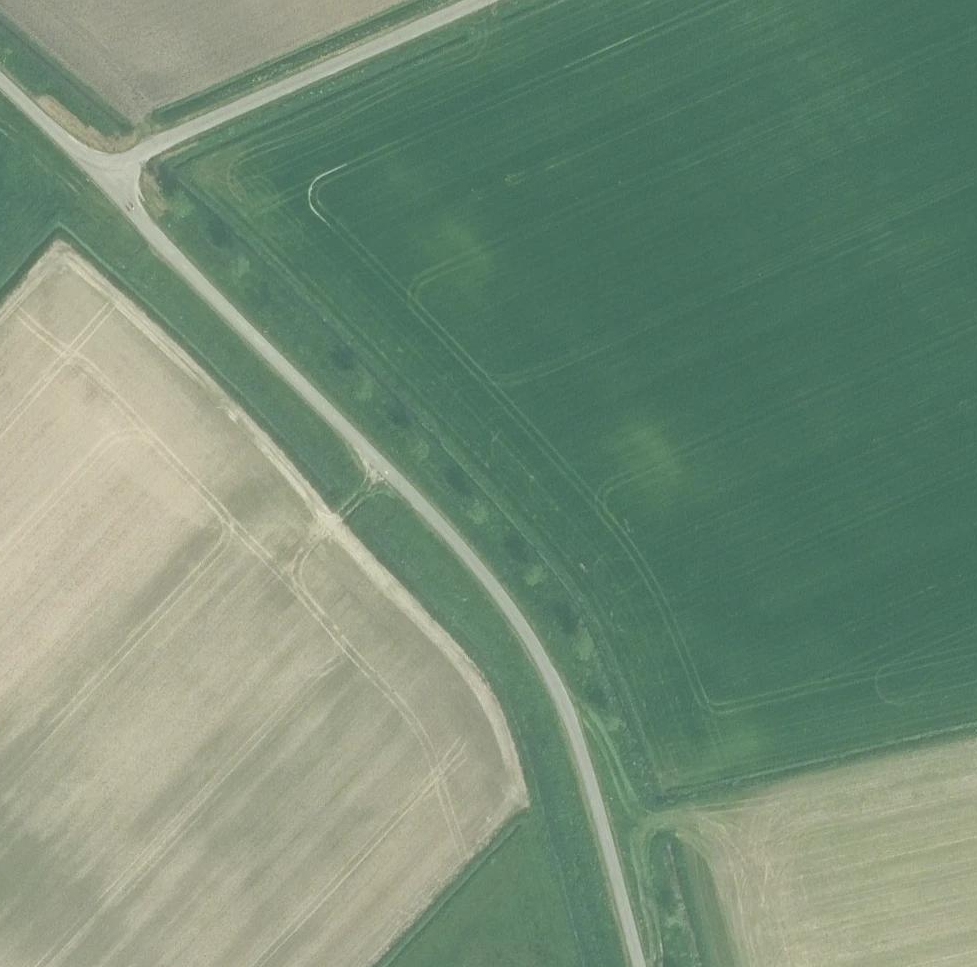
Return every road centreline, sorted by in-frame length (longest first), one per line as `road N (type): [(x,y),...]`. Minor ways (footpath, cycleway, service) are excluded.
road 1 (unclassified): [(640,966),(573,727),(520,622),(440,522),(105,181)]
road 2 (unclassified): [(105,181),(134,157),(485,0)]
road 3 (unclassified): [(105,181),(0,80)]

